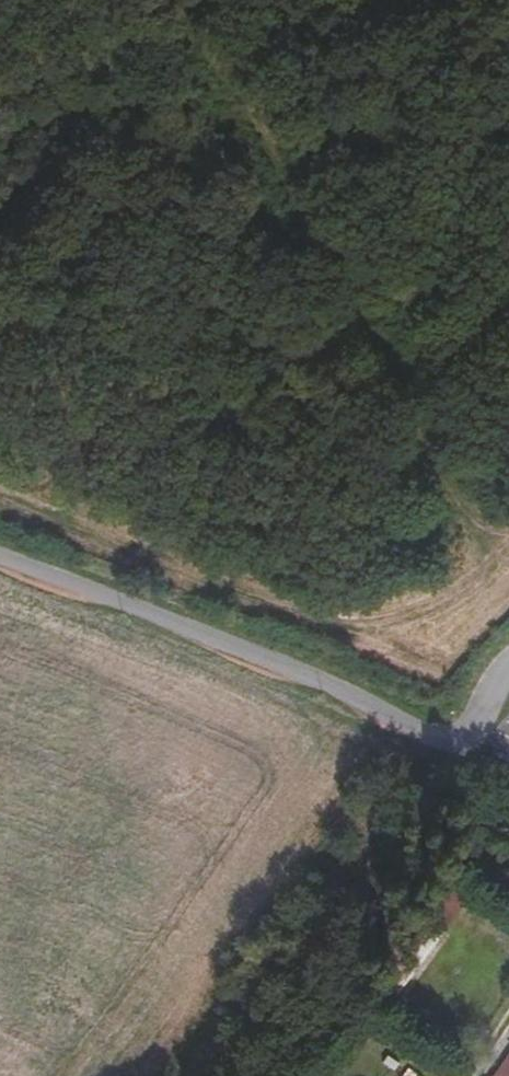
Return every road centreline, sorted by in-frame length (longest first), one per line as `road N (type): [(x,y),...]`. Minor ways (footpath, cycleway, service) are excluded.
road 1 (track): [(498,558),(155,0)]
road 2 (unclassified): [(0,559),(457,745),(508,670)]
road 3 (track): [(0,499),(326,627),(422,610),(508,546)]

